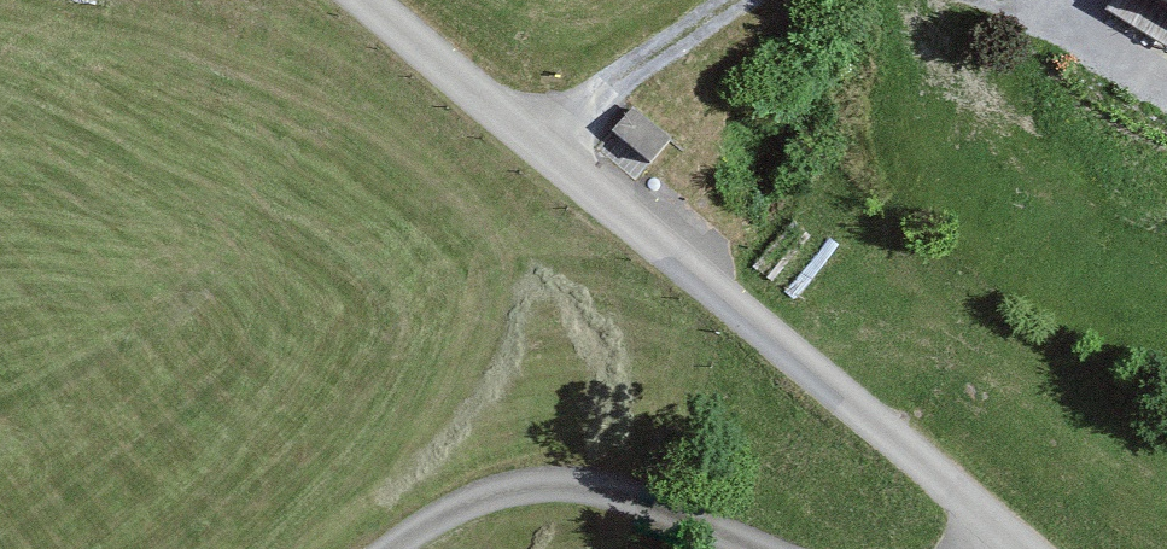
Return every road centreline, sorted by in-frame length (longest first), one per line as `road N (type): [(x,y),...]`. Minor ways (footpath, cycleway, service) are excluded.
road 1 (unclassified): [(1008,548),(541,139),(370,0)]
road 2 (track): [(425,548),(490,501),(690,526),(765,548)]

